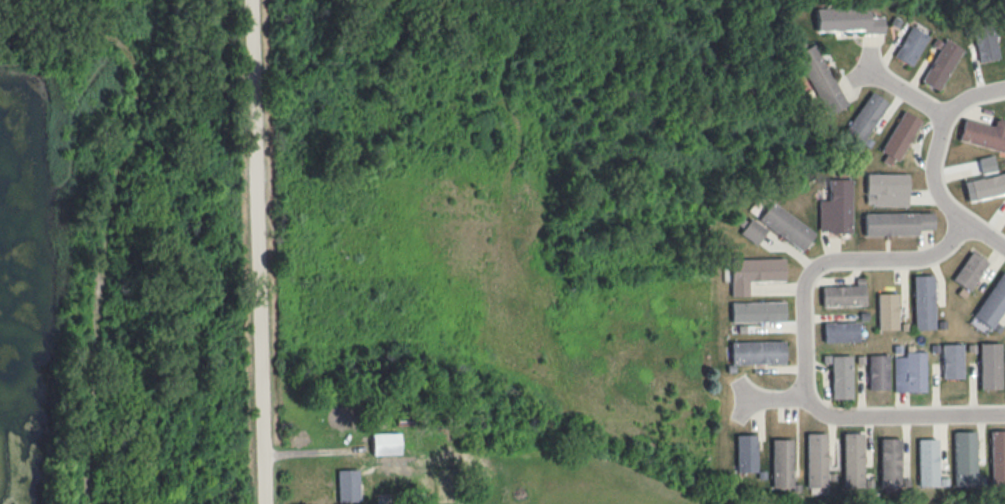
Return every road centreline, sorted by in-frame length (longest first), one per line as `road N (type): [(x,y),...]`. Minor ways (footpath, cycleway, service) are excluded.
road 1 (residential): [(249,0),(265,503)]
road 2 (residential): [(963,223),(935,254),(830,260),(811,270),(802,288),(804,394),(839,416),(1004,414)]
road 3 (residential): [(944,116),(931,168),(936,195),(1004,252)]

